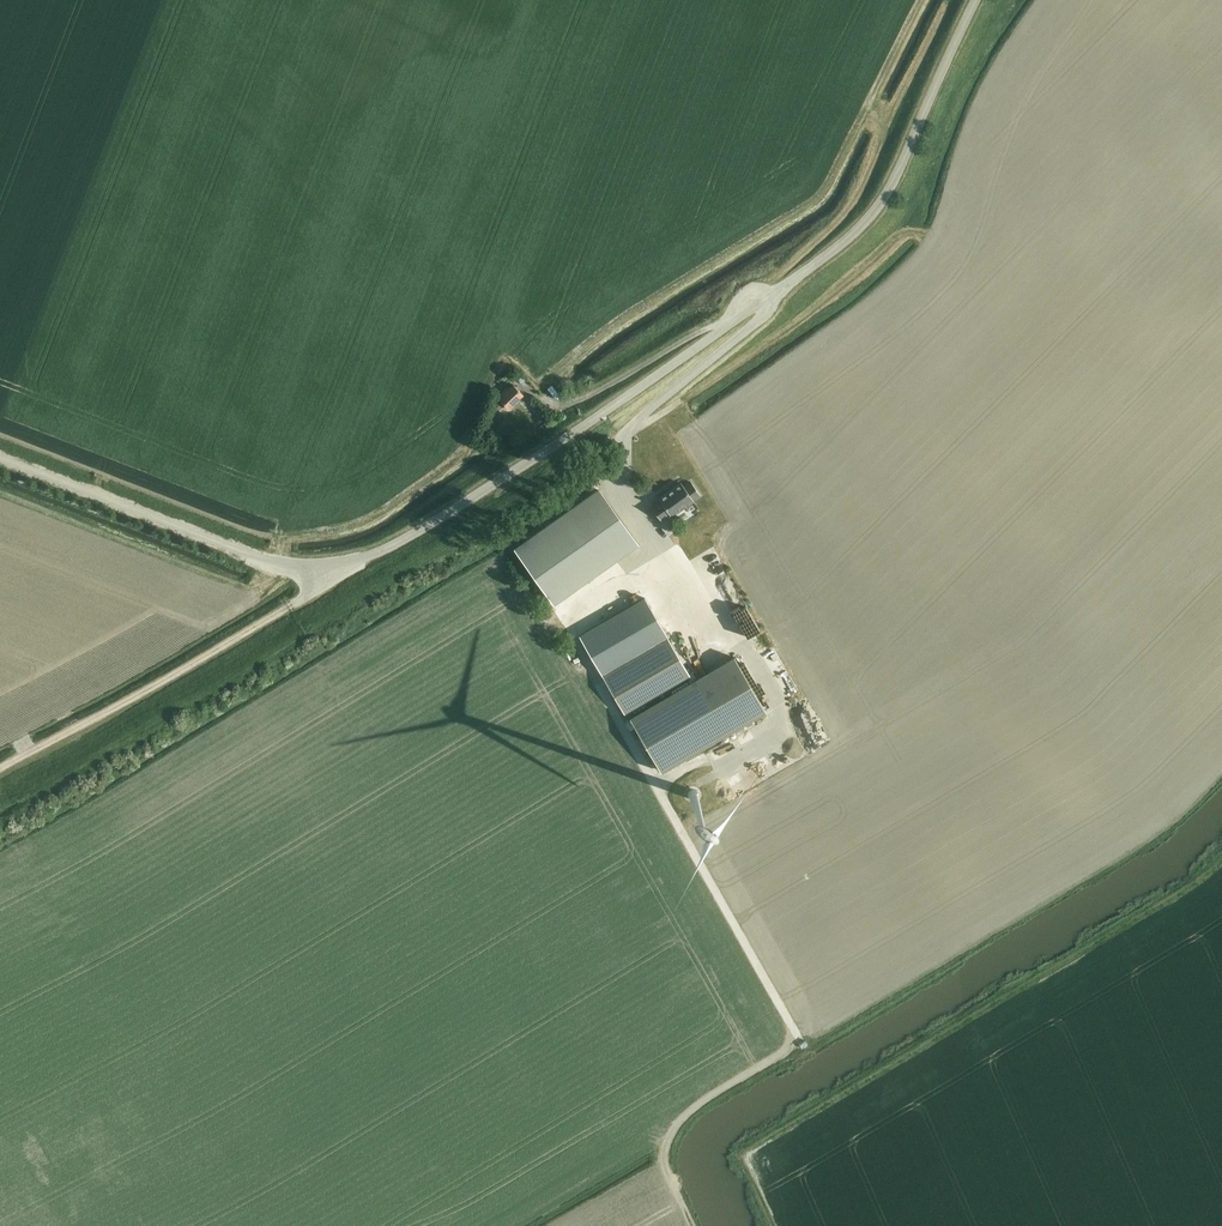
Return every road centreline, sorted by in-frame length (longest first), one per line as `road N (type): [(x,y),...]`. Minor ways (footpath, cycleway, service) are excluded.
road 1 (tertiary): [(321,571),(392,544),(853,234),(893,183),(976,0)]
road 2 (track): [(0,769),(311,593),(321,571)]
road 3 (tertiary): [(321,571),(280,565),(0,458)]

